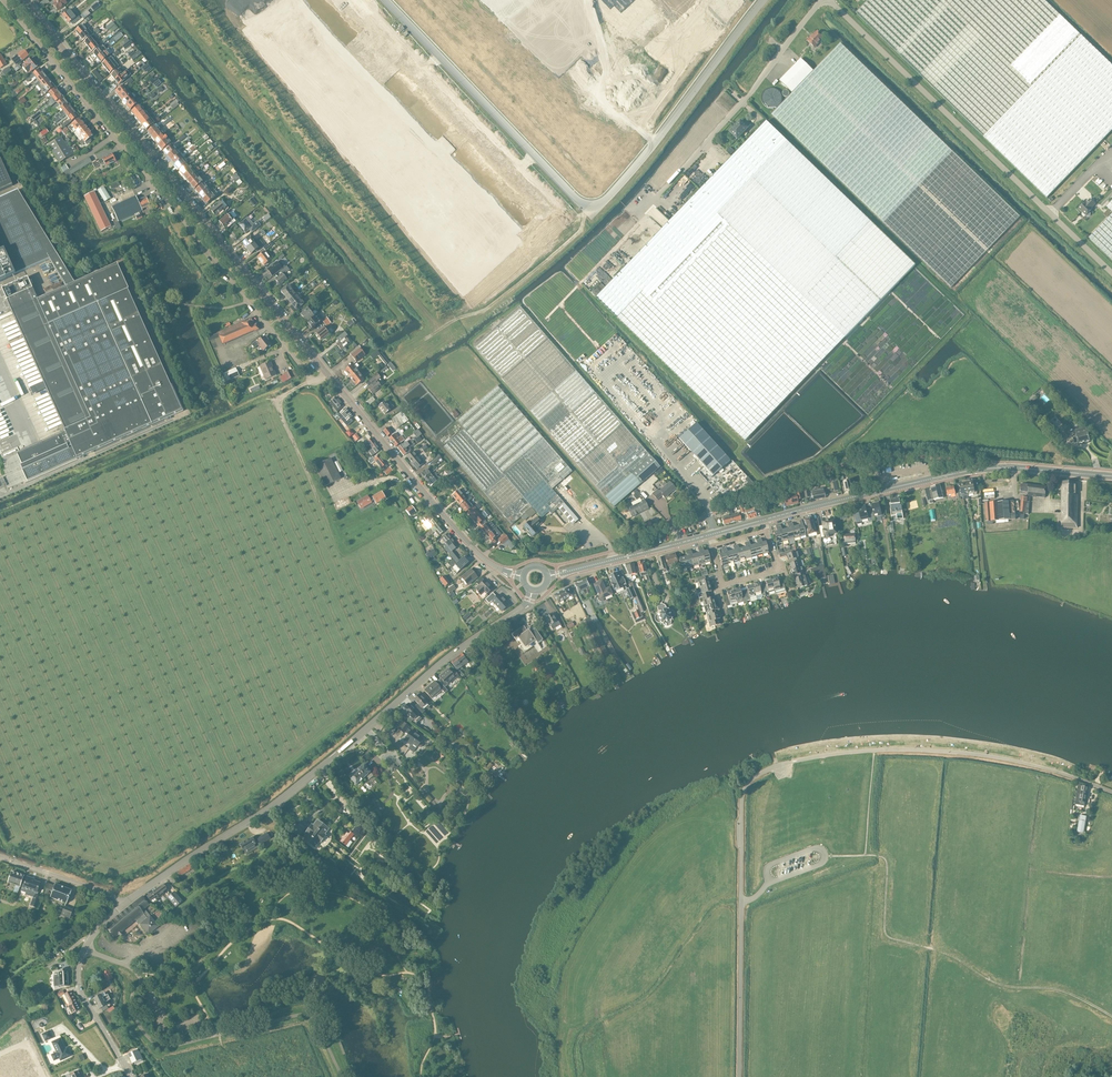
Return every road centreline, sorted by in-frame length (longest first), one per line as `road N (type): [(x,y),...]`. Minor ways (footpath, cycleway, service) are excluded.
road 1 (residential): [(1,0),(312,380),(327,374)]
road 2 (tertiary): [(327,374),(22,0)]
road 3 (unclassified): [(464,646),(284,798),(123,905)]
road 4 (unclassified): [(1111,273),(829,0)]
road 5 (unclassified): [(795,760),(760,773),(742,796),(739,1076)]
road 6 (unclassified): [(386,0),(592,211)]
road 7 (residential): [(636,219),(823,0)]
road 8 (tertiary): [(523,576),(473,549),(327,374)]
road 9 (unclassified): [(763,0),(592,211)]
road 10 (tertiary): [(1111,477),(998,468),(885,489)]
road 11 (unclassified): [(83,949),(78,986),(128,1076)]
road 12 (tertiary): [(885,489),(762,520)]

